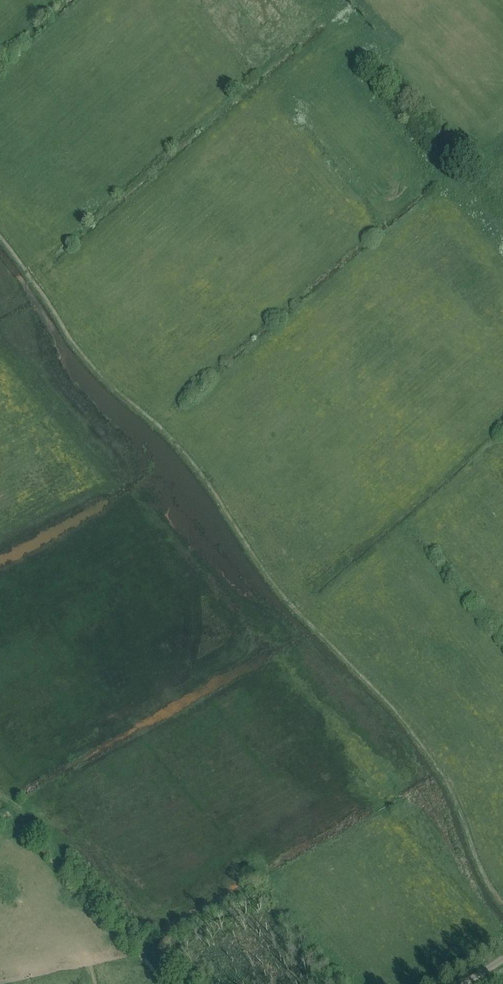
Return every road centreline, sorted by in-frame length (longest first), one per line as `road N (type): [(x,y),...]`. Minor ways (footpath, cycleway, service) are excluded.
road 1 (track): [(0,240),(89,365),(178,448),(290,606),(426,752),(502,903)]

